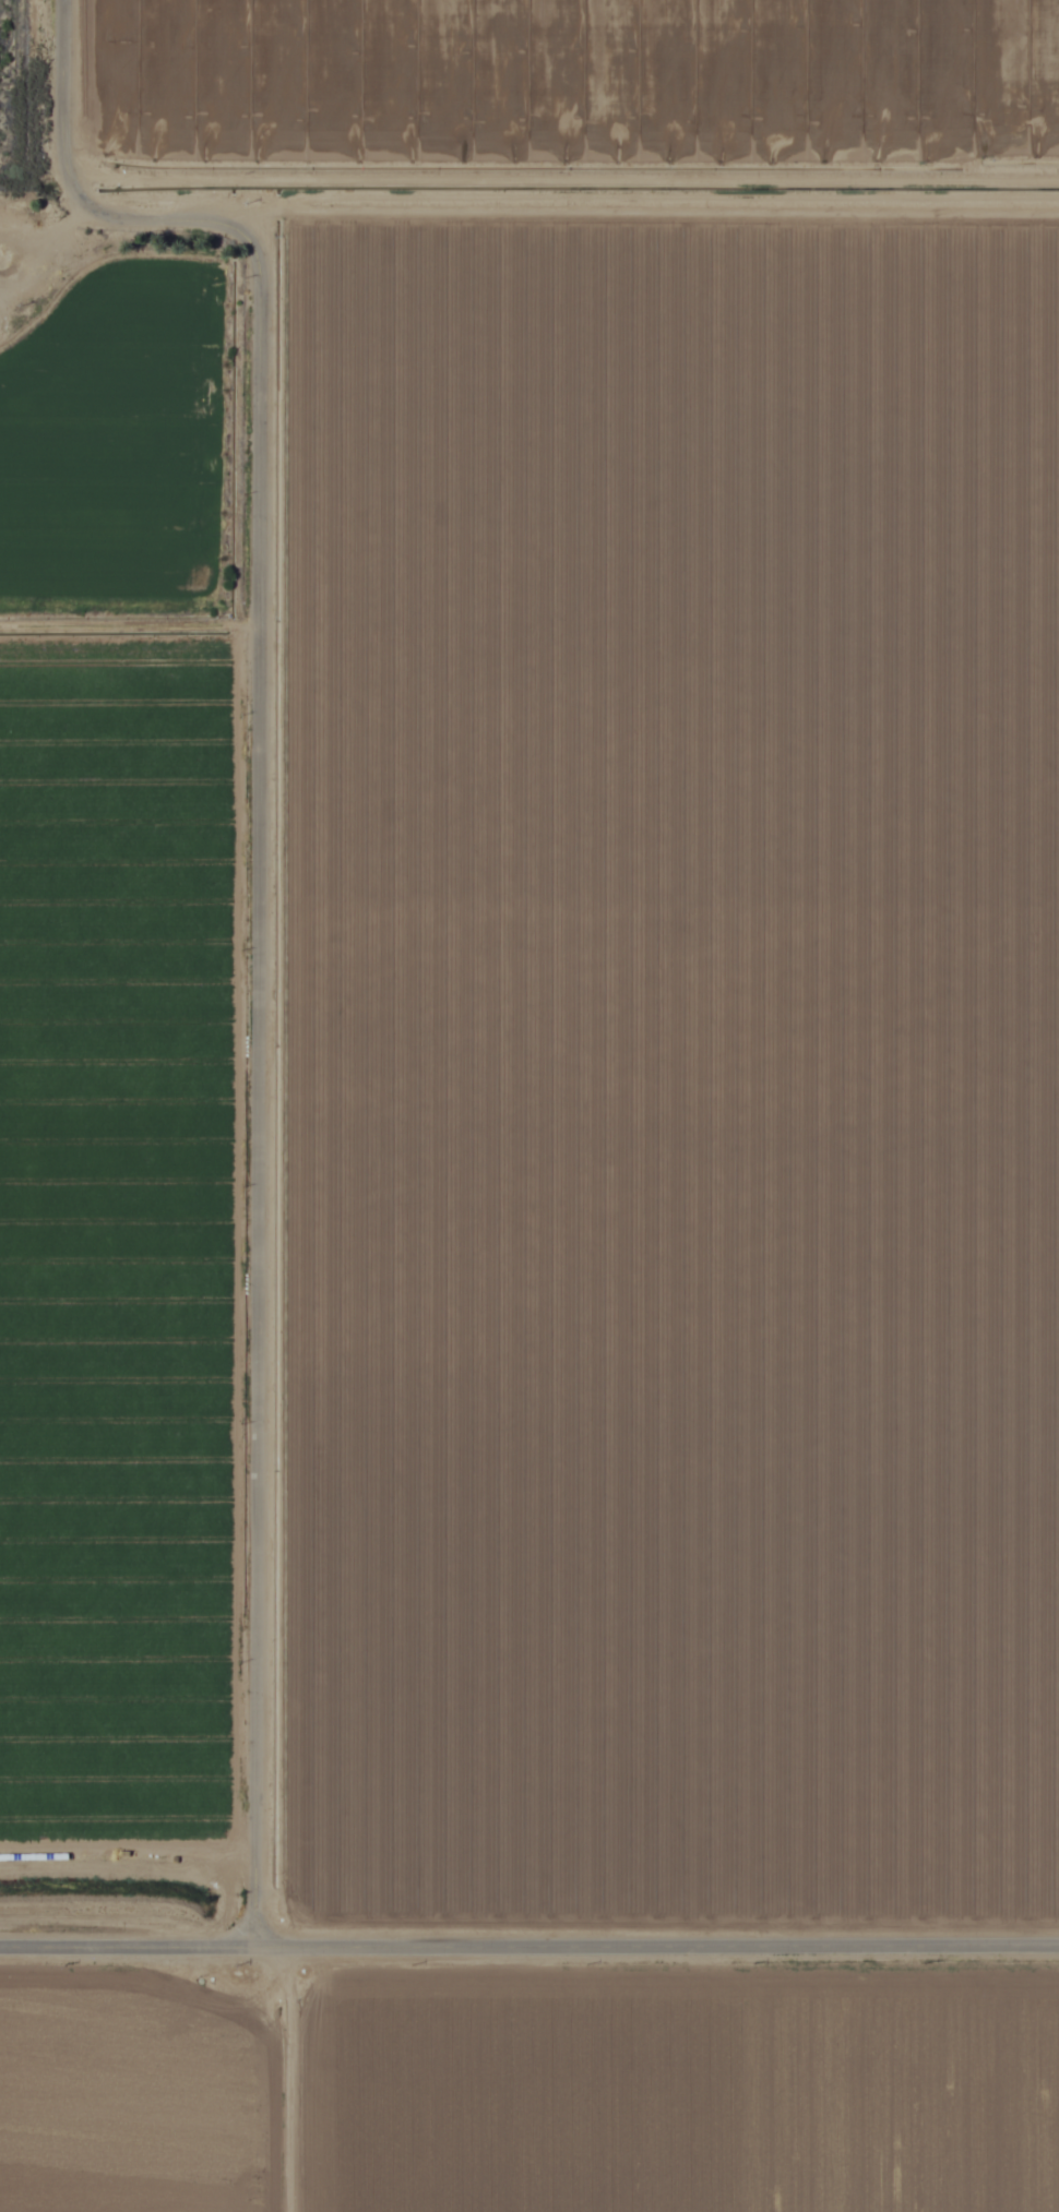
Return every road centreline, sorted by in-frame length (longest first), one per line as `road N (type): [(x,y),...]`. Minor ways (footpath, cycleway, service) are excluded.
road 1 (residential): [(258,1941),(264,267),(252,241),(228,224),(99,211),(75,188),(66,148),(66,0)]
road 2 (residential): [(1058,1943),(0,1942)]

